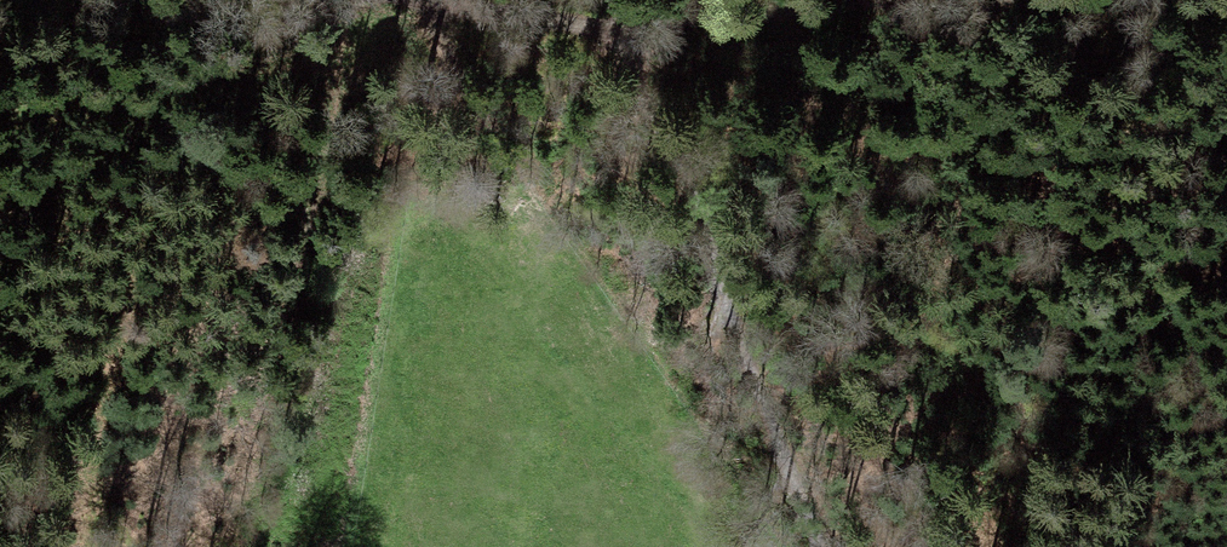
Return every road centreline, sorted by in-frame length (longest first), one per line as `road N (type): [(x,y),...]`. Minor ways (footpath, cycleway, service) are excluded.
road 1 (track): [(813,546),(678,133),(621,27)]
road 2 (track): [(1064,0),(621,27)]
road 3 (track): [(621,27),(426,0)]

